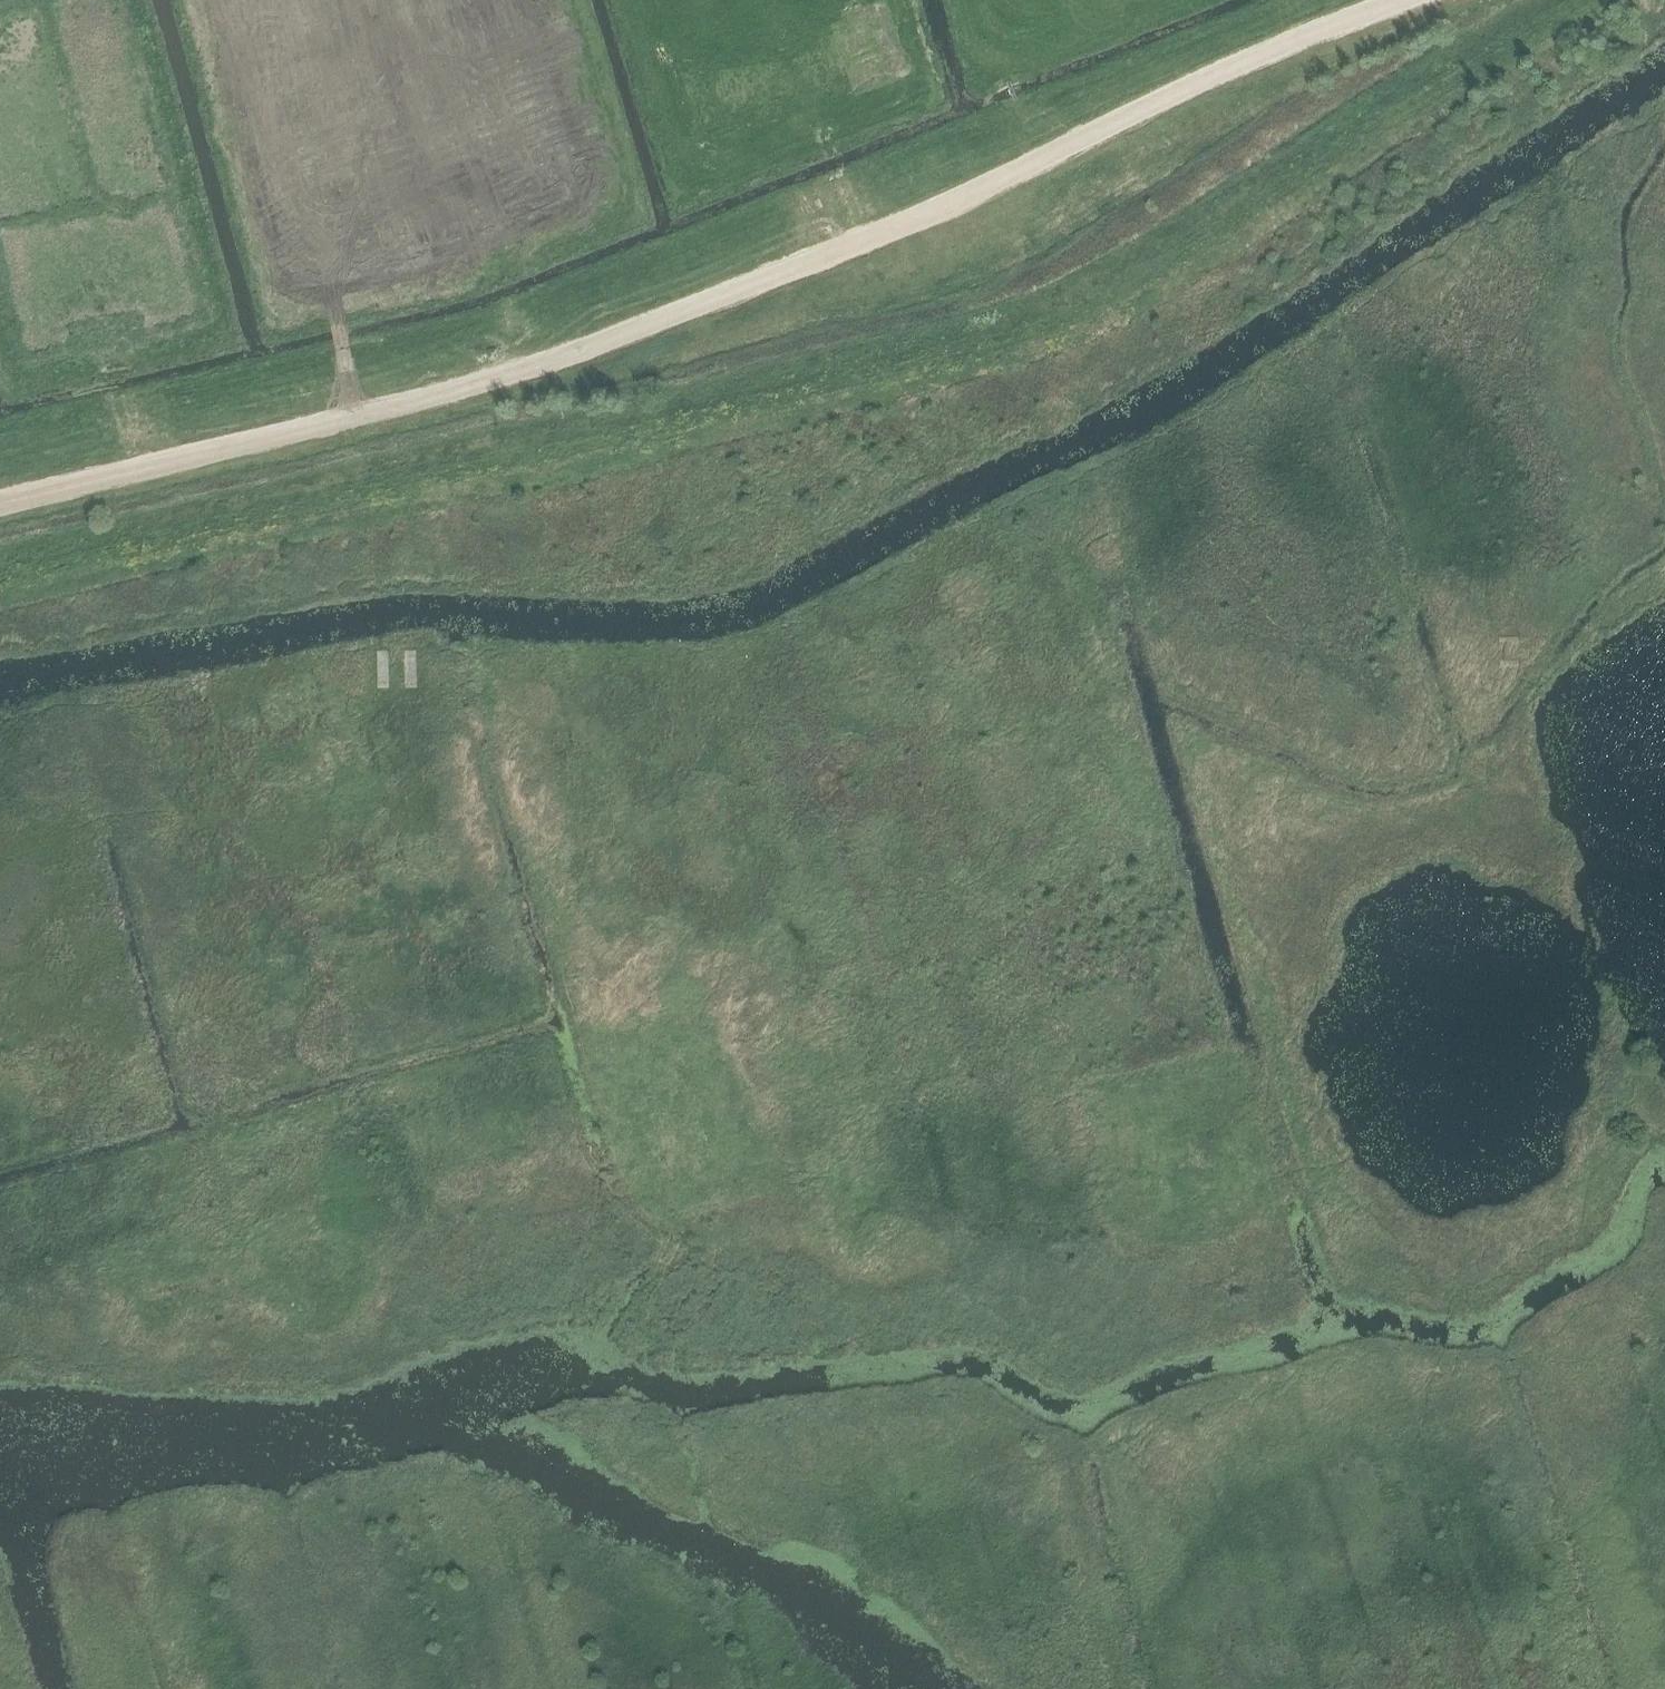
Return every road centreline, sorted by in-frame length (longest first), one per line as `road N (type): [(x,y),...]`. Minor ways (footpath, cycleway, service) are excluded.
road 1 (track): [(1404,0),(965,197),(533,365),(378,417),(0,503)]

